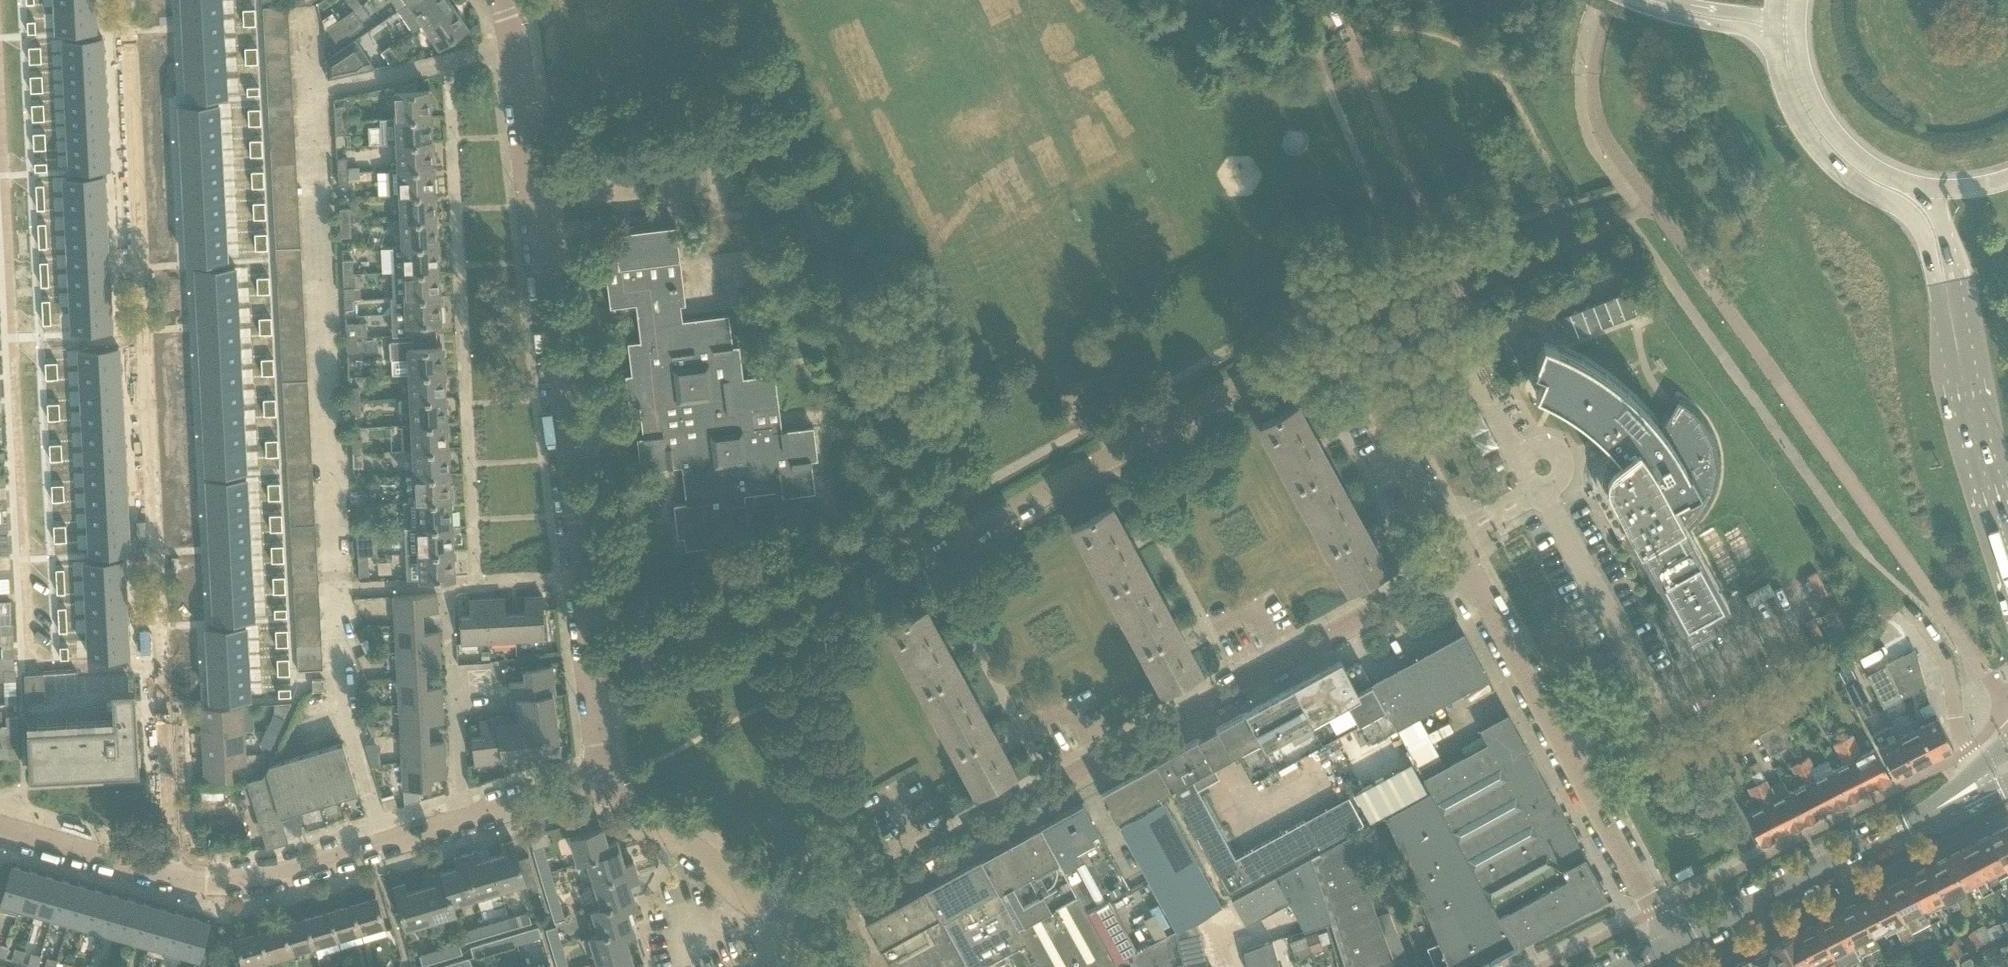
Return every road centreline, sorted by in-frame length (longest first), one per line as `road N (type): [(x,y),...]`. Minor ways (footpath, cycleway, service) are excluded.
road 1 (residential): [(124,0),(171,876)]
road 2 (residential): [(795,934),(1463,565)]
road 3 (residential): [(926,560),(1341,343),(1463,565)]
road 4 (residential): [(580,579),(502,0)]
road 5 (residential): [(1463,565),(1672,946)]
road 6 (primary): [(1774,38),(1808,137),(1838,170),(1909,214),(1945,288)]
road 7 (tertiary): [(1672,946),(1949,801)]
road 8 (residential): [(171,876),(245,883),(461,824)]
road 9 (primary): [(1945,288),(1983,476),(2007,552)]
road 10 (residential): [(795,934),(606,780)]
road 11 (residential): [(461,824),(446,586)]
road 12 (primary): [(1796,20),(1807,85),(1829,130),(1873,168),(1922,188)]
road 13 (residential): [(606,780),(580,579)]
road 14 (residential): [(0,825),(171,876)]
road 15 (primary): [(1626,0),(1774,38)]
road 16 (residential): [(461,824),(606,780)]
road 17 (residential): [(580,579),(457,585)]

